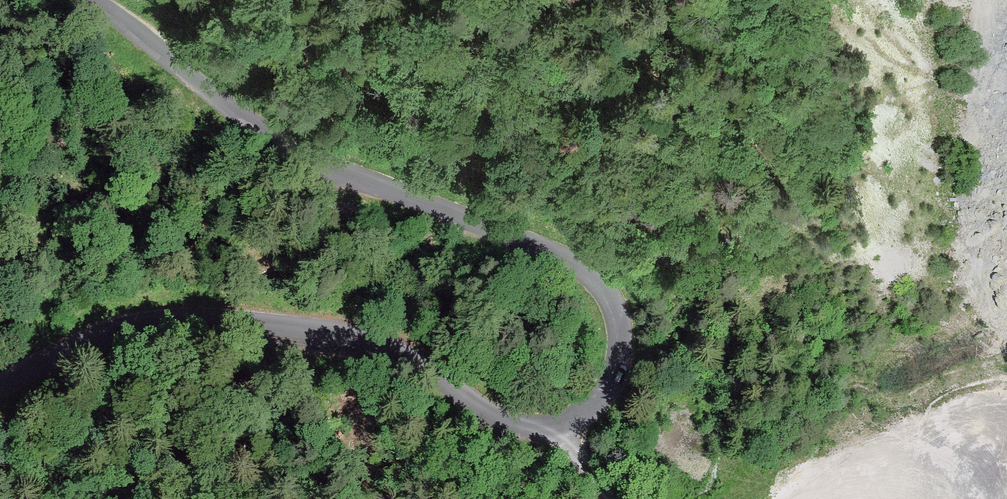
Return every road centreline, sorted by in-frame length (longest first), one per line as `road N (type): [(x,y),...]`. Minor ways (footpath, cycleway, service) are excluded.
road 1 (unclassified): [(0,387),(130,325),(215,316),(328,335),(395,360),(497,420),(536,430),(583,418),(603,402),(625,352),(616,304),(601,281),(537,247),(313,163),(198,76),(77,0)]
road 2 (track): [(818,498),(906,481),(950,498)]

